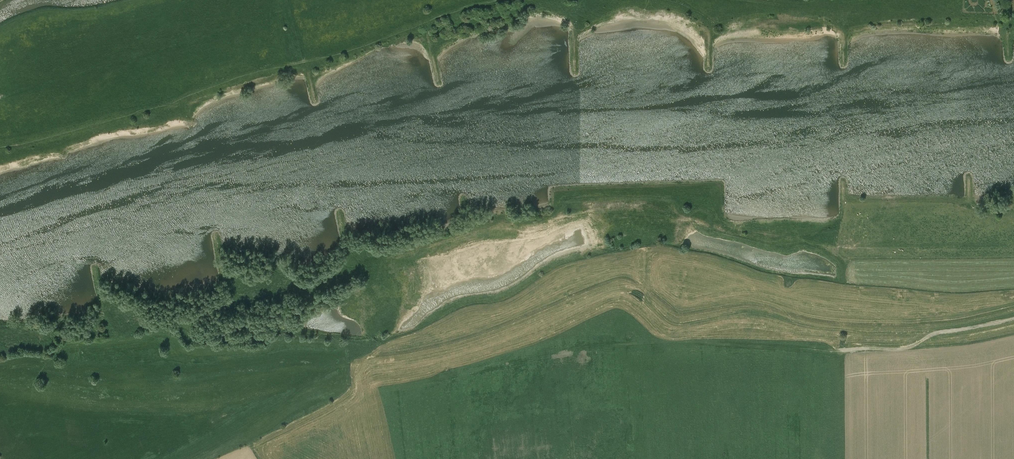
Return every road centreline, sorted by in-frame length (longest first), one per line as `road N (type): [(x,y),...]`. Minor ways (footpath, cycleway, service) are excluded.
road 1 (track): [(622,343),(891,351),(933,333),(1013,318)]
road 2 (track): [(636,295),(671,324),(735,315),(821,329),(933,333)]

